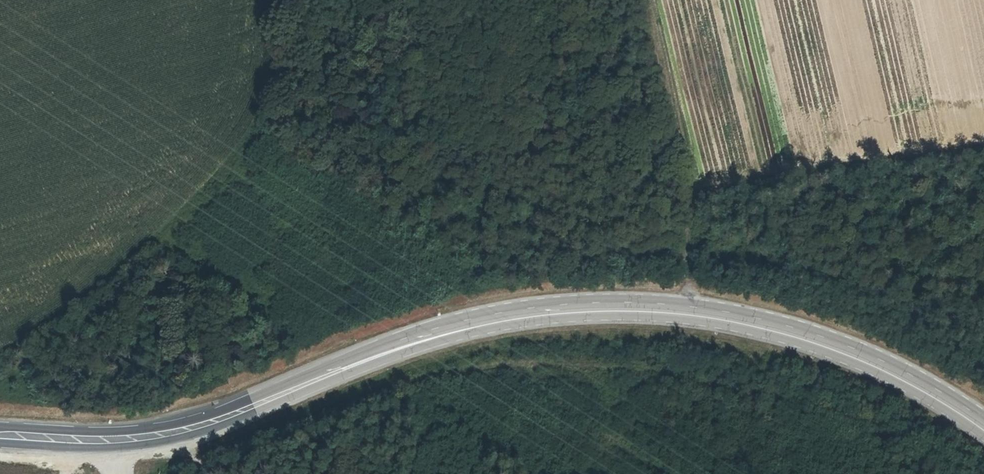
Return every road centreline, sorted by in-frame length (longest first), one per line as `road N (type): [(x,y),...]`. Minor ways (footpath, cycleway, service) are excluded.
road 1 (track): [(180,438),(191,455),(206,459),(432,378),(497,365),(572,363),(672,375),(848,415),(938,473)]
road 2 (primary): [(0,443),(108,447),(180,438),(382,356),(508,320)]
road 3 (primary): [(508,320),(417,339),(174,423),(95,432),(0,427)]
road 4 (primary): [(508,320),(631,312),(752,327),(870,365),(971,420)]
road 5 (track): [(536,362),(540,389),(661,473)]

